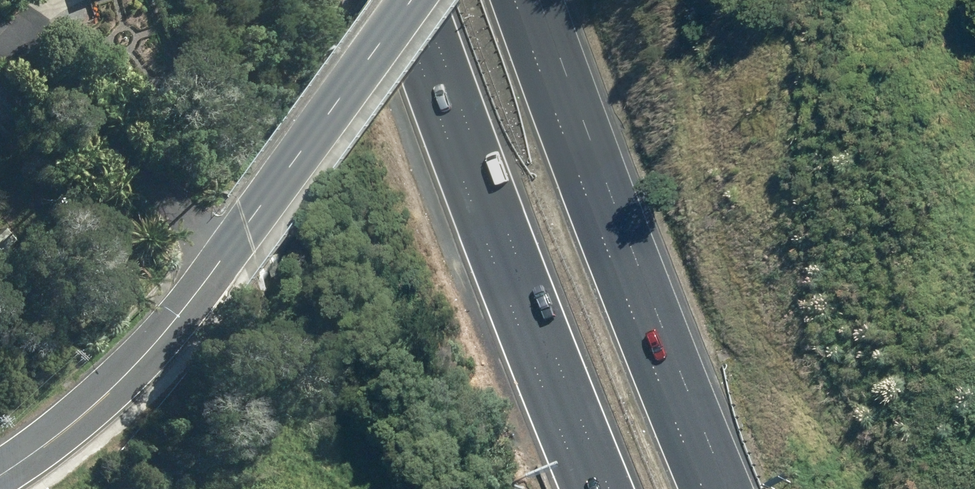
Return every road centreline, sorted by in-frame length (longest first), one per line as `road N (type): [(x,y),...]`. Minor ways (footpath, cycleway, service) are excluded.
road 1 (tertiary): [(0,472),(150,350),(407,0)]
road 2 (motorway): [(513,0),(712,488)]
road 3 (motorway): [(600,488),(413,0)]

